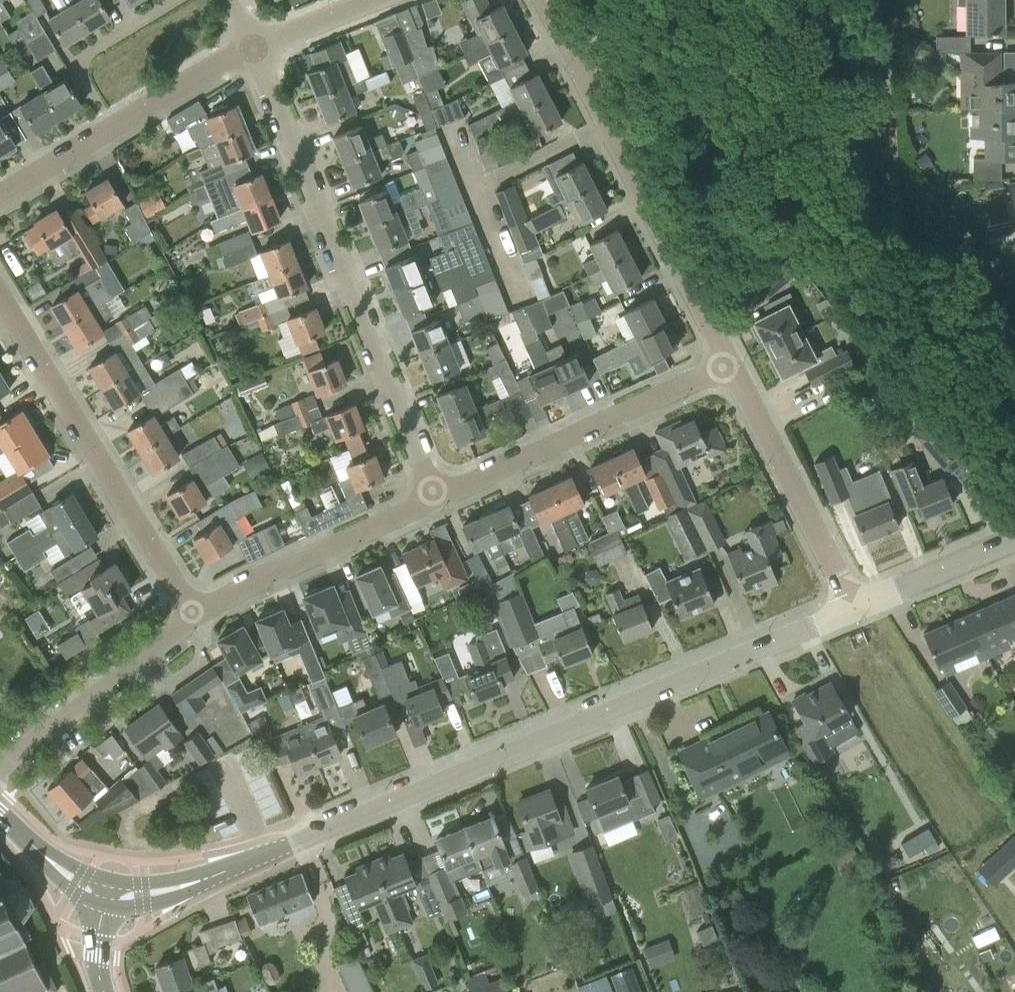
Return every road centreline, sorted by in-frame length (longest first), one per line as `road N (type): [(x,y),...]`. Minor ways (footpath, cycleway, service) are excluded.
road 1 (tertiary): [(105,896),(195,882),(268,856),(853,608)]
road 2 (residential): [(432,501),(253,47)]
road 3 (residential): [(725,363),(545,0)]
road 4 (residential): [(192,612),(0,299)]
road 5 (residential): [(432,501),(725,363)]
road 6 (residential): [(0,198),(253,47)]
road 7 (residential): [(853,608),(725,363)]
road 8 (residential): [(192,612),(432,501)]
road 9 (residential): [(0,762),(192,612)]
road 10 (tertiary): [(853,608),(1014,540)]
road 11 (tertiary): [(105,896),(32,848),(0,816)]
road 12 (residential): [(253,47),(368,0)]

